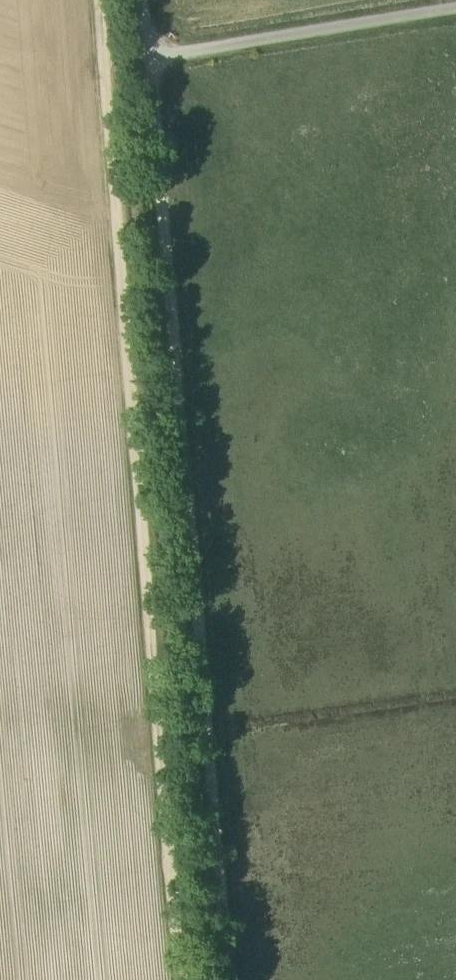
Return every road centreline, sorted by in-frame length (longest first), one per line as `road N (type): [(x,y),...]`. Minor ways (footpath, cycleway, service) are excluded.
road 1 (track): [(149,56),(234,979)]
road 2 (track): [(183,979),(106,59)]
road 3 (track): [(455,7),(149,56)]

